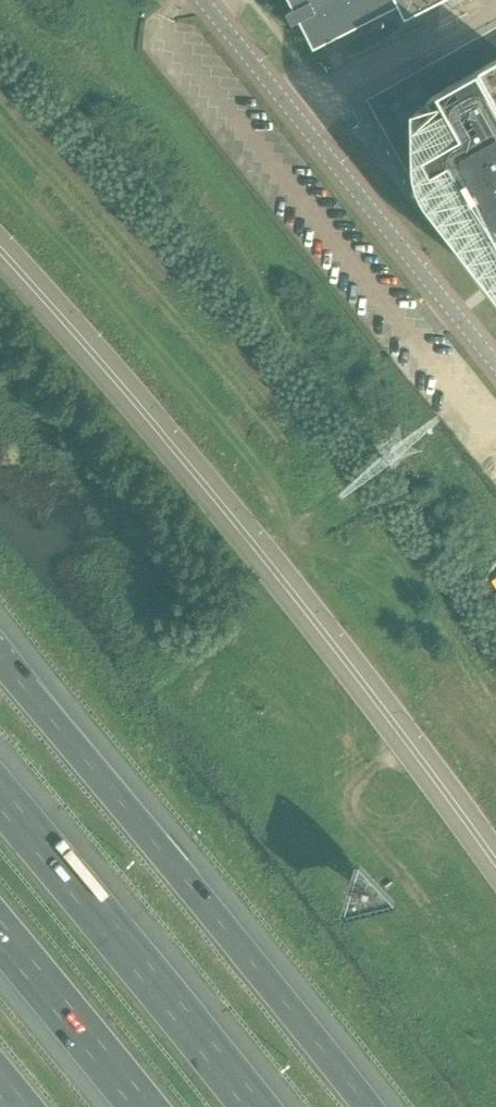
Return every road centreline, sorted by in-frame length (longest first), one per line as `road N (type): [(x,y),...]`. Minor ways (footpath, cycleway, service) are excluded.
road 1 (secondary): [(0,252),(210,491),(495,862)]
road 2 (motorway): [(363,1106),(0,661)]
road 3 (unclassified): [(204,0),(495,364)]
road 4 (motorway): [(255,1106),(0,795)]
road 5 (motorway): [(0,933),(142,1106)]

